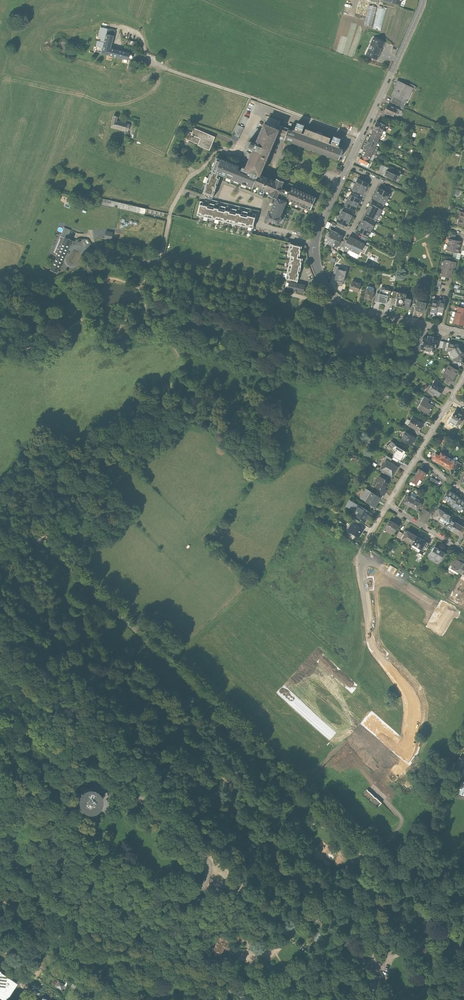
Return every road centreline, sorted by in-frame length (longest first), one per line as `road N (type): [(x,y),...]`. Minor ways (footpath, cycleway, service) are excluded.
road 1 (track): [(0,583),(29,600),(75,662),(224,784)]
road 2 (unclassified): [(0,858),(105,922),(232,972),(247,999)]
road 3 (track): [(249,97),(156,65),(142,35),(129,27),(107,23),(74,36),(0,14)]
road 4 (tertiary): [(347,166),(314,244),(325,285),(359,311),(463,335)]
road 5 (unclassified): [(201,854),(0,667)]
road 6 (unclassified): [(0,798),(77,828),(153,891),(200,884),(208,869),(201,854)]
road 7 (track): [(225,974),(135,968),(56,934),(0,898)]
road 8 (track): [(239,968),(284,947),(310,900),(235,815)]
road 9 (tertiary): [(422,0),(347,166)]
road 10 (track): [(96,592),(88,608),(95,622),(164,708)]

